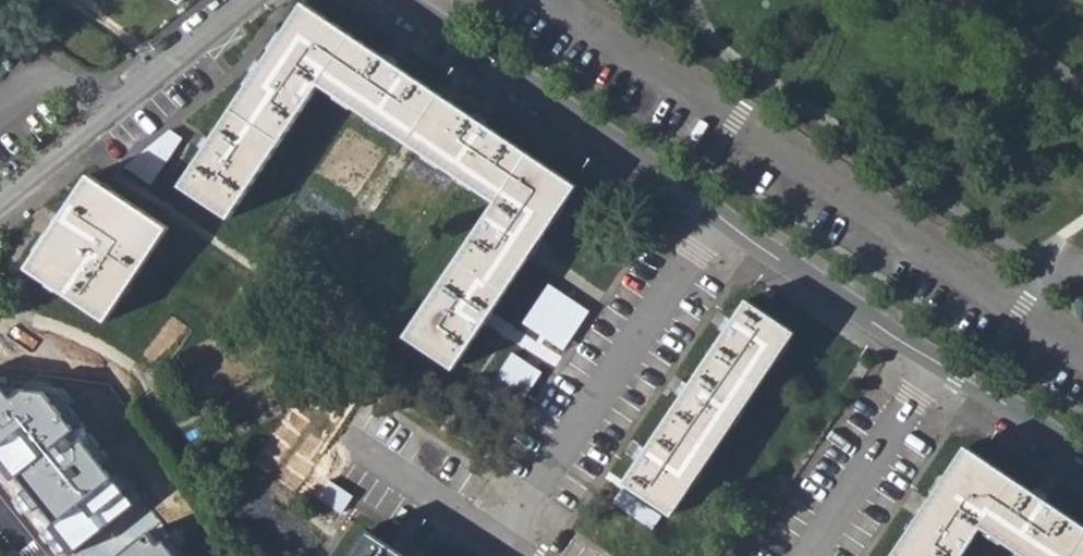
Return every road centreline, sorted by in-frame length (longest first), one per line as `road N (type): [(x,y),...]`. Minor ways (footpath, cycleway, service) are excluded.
road 1 (residential): [(719,221),(499,546)]
road 2 (residential): [(395,0),(719,221)]
road 3 (residential): [(0,194),(242,0)]
road 4 (residential): [(719,221),(936,365)]
road 5 (residential): [(936,365),(809,555)]
road 6 (residential): [(348,444),(499,546)]
road 7 (residential): [(936,365),(1082,464)]

